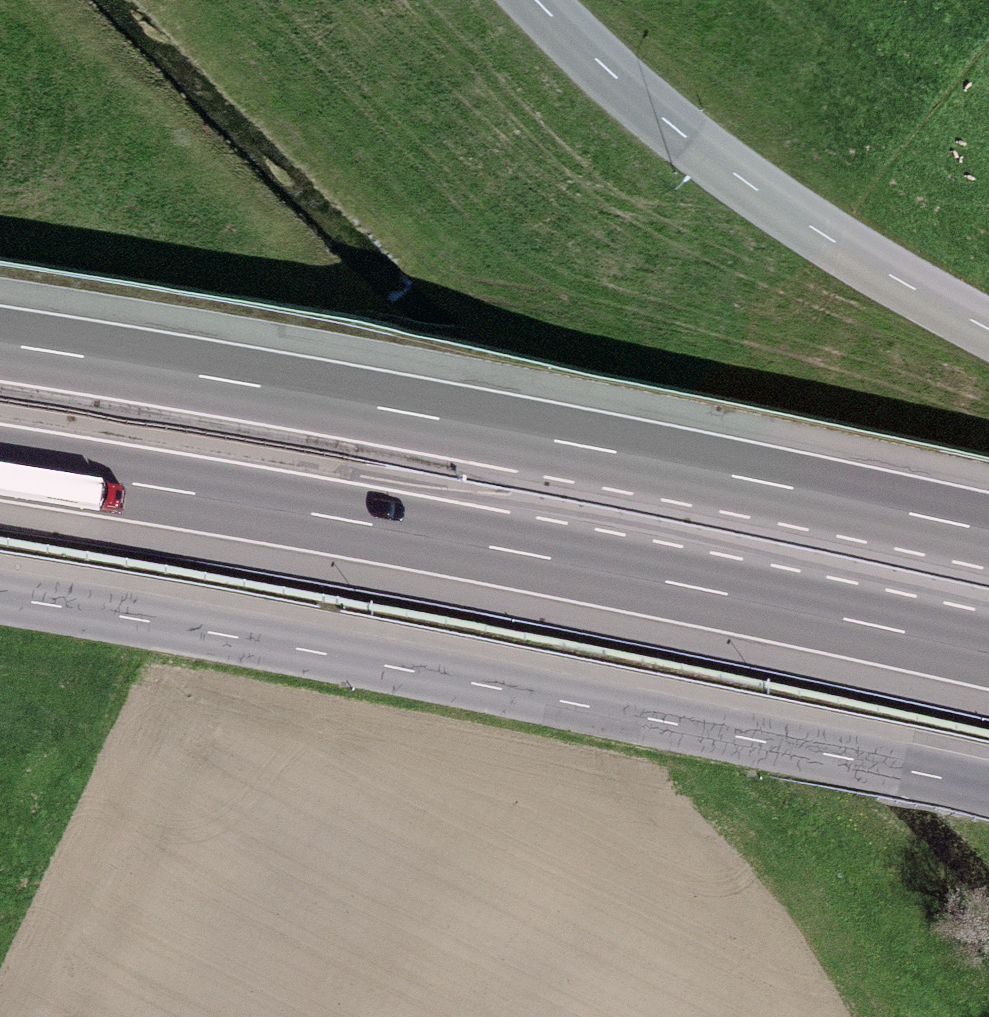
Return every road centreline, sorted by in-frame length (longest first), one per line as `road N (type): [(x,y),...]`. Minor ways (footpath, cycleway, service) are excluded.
road 1 (tertiary): [(988,788),(0,598)]
road 2 (motorway): [(0,464),(530,556),(988,653)]
road 3 (motorway): [(988,529),(638,455),(0,343)]
road 4 (tertiary): [(537,0),(714,160),(868,263),(988,329)]

